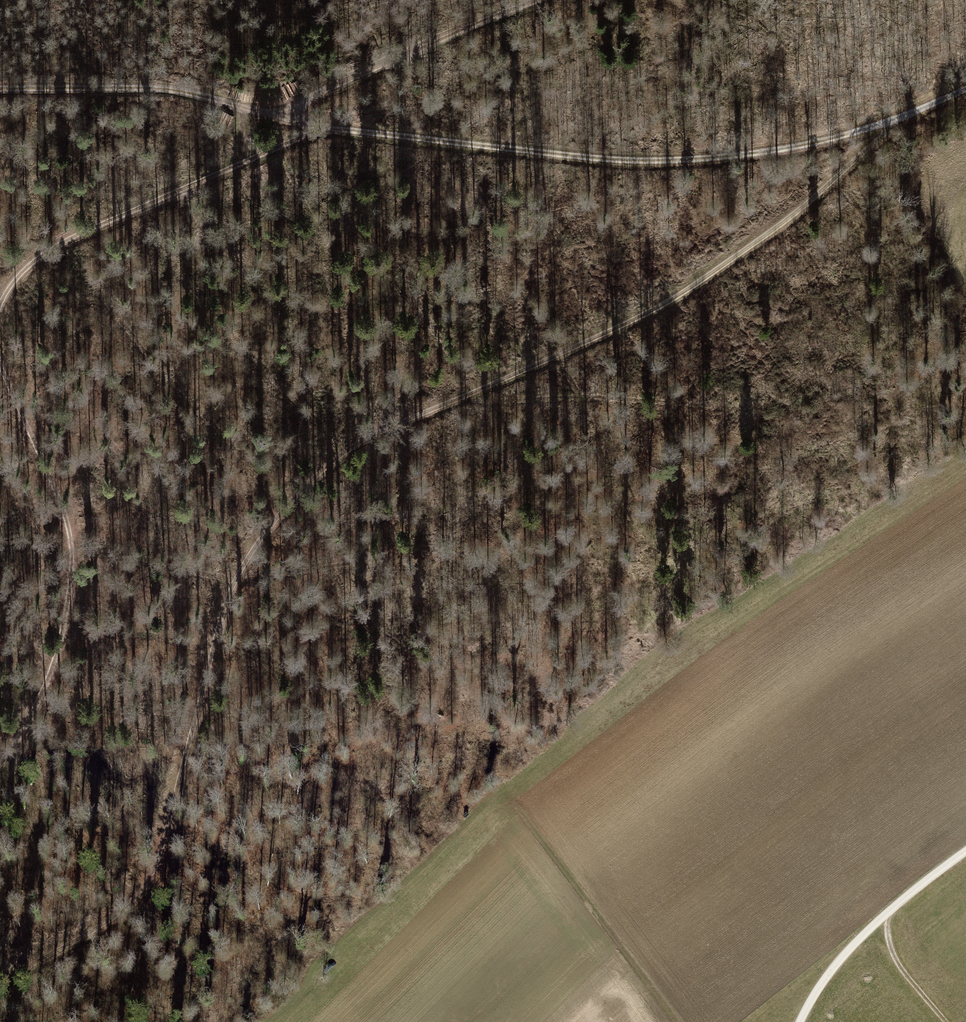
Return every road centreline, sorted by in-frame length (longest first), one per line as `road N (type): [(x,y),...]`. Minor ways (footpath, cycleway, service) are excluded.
road 1 (track): [(906,117),(795,214),(673,298),(338,455),(246,557),(218,622),(160,855),(131,906),(0,981)]
road 2 (track): [(0,90),(166,88),(364,131),(635,160),(725,157),(906,117)]
road 3 (track): [(0,356),(68,524),(71,591),(39,691),(0,765)]
road 4 (track): [(327,123),(37,259),(0,310)]
road 5 (track): [(538,0),(279,110)]
road 6 (track): [(800,1021),(825,978),(885,913),(965,853)]
road 7 (track): [(888,911),(893,954),(946,1021)]

